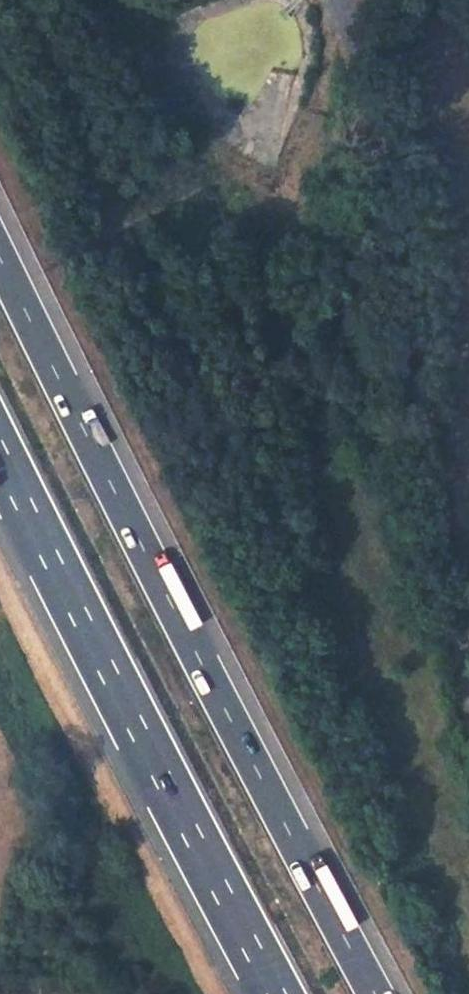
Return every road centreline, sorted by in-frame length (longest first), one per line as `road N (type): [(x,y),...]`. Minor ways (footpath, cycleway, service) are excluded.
road 1 (motorway): [(378,993),(0,254)]
road 2 (unclassified): [(468,658),(339,0)]
road 3 (motorway): [(0,454),(277,993)]

